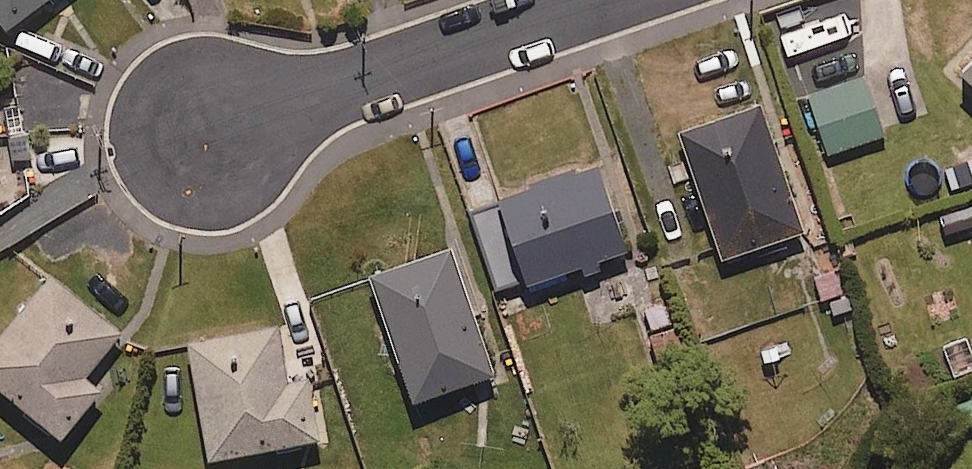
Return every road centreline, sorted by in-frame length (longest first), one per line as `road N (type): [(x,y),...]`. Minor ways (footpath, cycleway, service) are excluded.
road 1 (residential): [(210,125),(581,0)]

